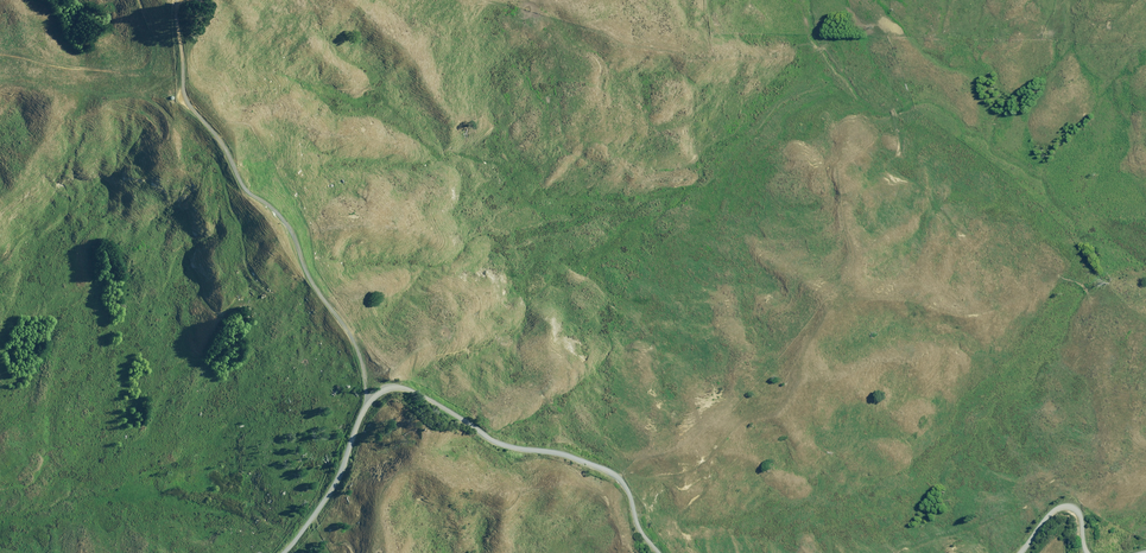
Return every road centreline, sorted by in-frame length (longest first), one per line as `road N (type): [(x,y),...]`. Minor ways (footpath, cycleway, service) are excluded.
road 1 (unclassified): [(366,409),(360,358),(304,267),(301,243),(184,101),(184,0)]
road 2 (unclassified): [(662,552),(614,475),(560,454),(500,444),(407,389),(384,391),(366,409)]
road 3 (unclassified): [(366,409),(335,485),(285,552)]
road 4 (unclassified): [(1087,552),(1084,516),(1070,507),(1023,552)]

